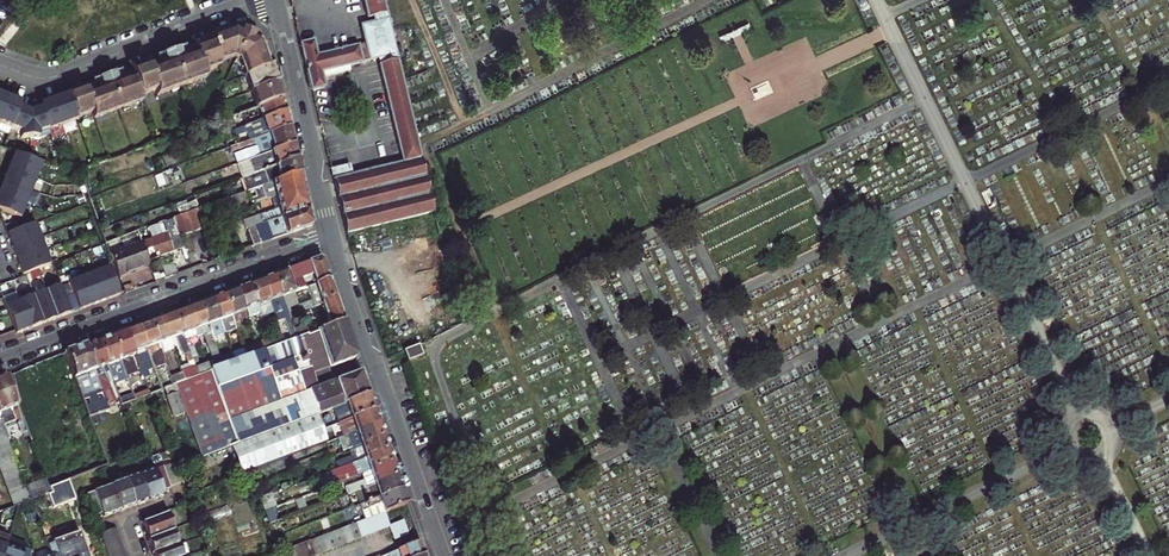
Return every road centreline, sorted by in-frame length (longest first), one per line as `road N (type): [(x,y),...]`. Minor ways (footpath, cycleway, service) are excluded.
road 1 (residential): [(0,358),(332,234)]
road 2 (residential): [(332,234),(443,555)]
road 3 (residential): [(0,64),(58,77),(260,0)]
road 4 (residential): [(272,0),(332,234)]

